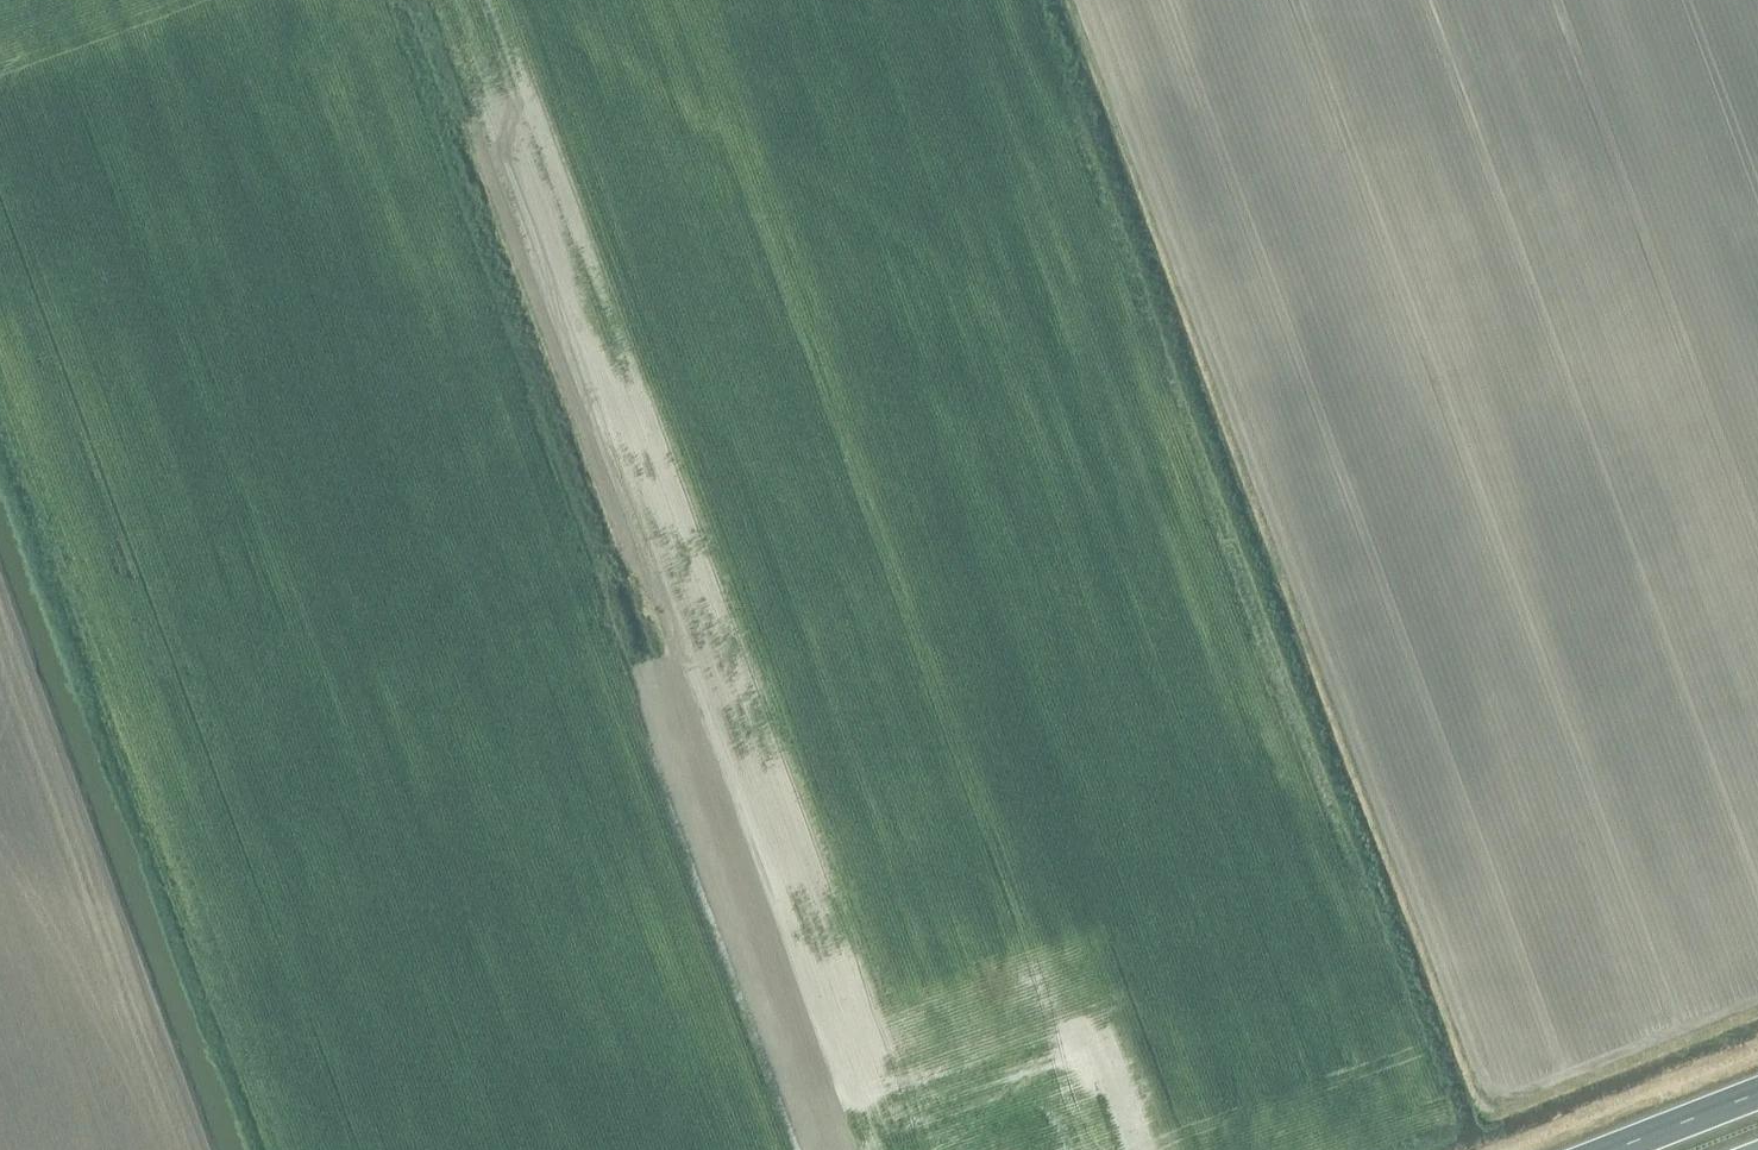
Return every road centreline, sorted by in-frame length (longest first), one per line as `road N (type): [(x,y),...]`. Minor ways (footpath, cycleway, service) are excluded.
road 1 (trunk): [(1757,1095),(1617,1149)]

